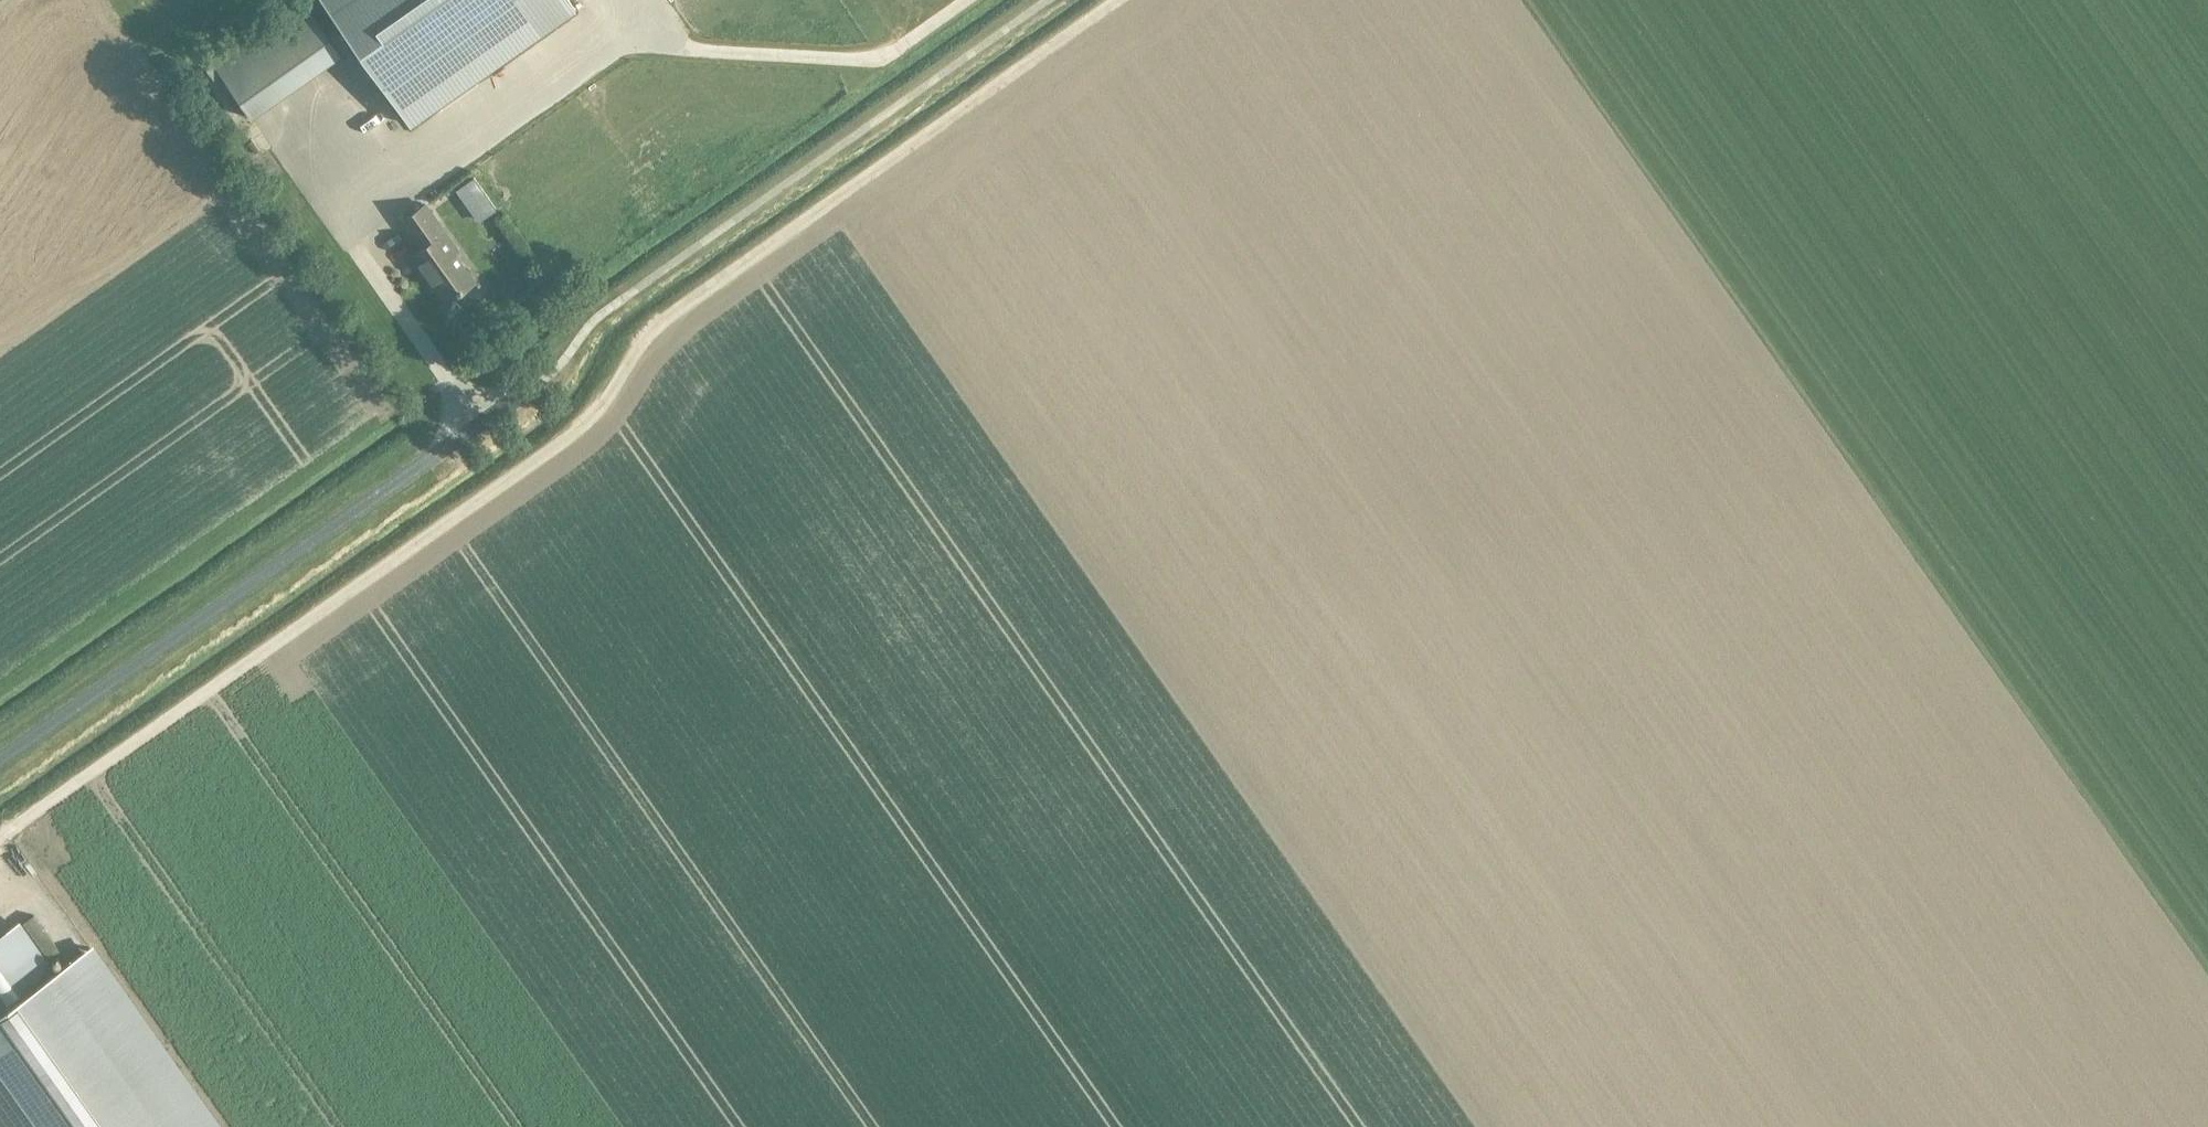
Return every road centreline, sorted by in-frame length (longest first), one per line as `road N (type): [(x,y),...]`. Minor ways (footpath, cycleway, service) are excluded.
road 1 (unclassified): [(0,759),(530,388)]

